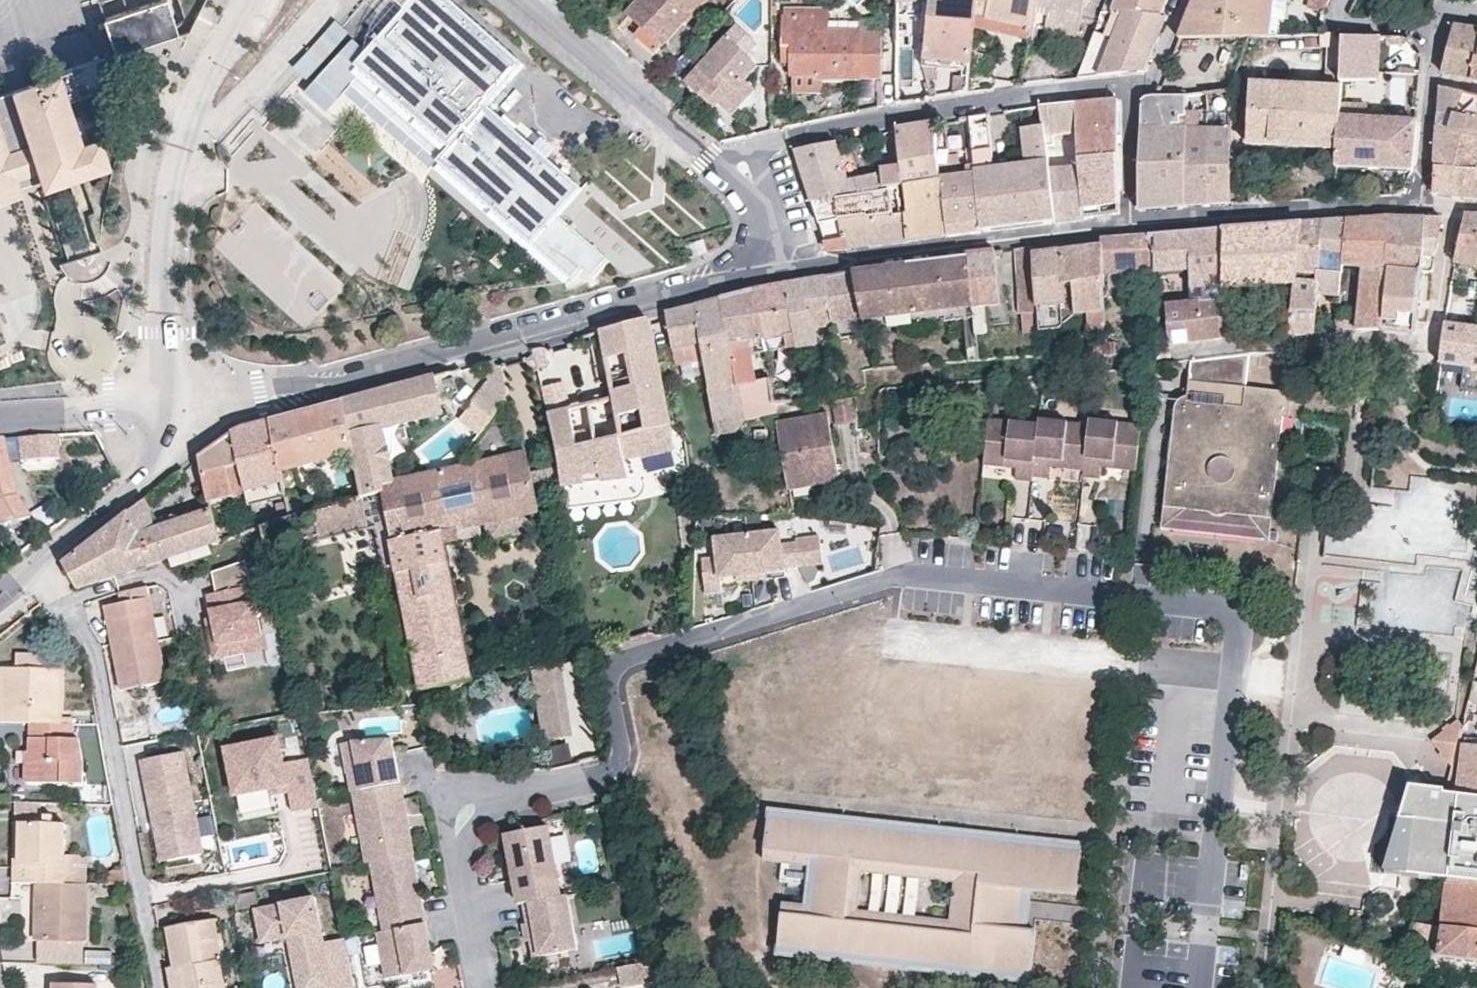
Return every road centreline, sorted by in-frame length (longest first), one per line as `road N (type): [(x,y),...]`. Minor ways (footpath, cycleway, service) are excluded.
road 1 (residential): [(1196,987),(1229,617),(1204,604),(905,573),(622,658),(607,672),(617,761),(486,808),(468,825),(463,871),(485,987)]
road 2 (residential): [(897,380),(1272,347),(1427,352),(1454,205)]
road 3 (residential): [(773,271),(323,384),(259,390)]
road 4 (residential): [(39,564),(95,653),(157,987)]
road 5 (residential): [(168,404),(159,334),(168,198),(186,128),(245,0)]
road 6 (residential): [(731,167),(775,143),(901,114),(1130,86)]
road 7 (residential): [(773,271),(1131,225)]
road 8 (residential): [(1131,225),(1421,205)]
road 9 (residential): [(524,0),(731,167)]
road 10 (residential): [(1421,205),(1441,12),(1476,16)]
road 11 (residential): [(39,564),(157,457),(168,404)]
road 12 (residential): [(1130,86),(1131,225)]

